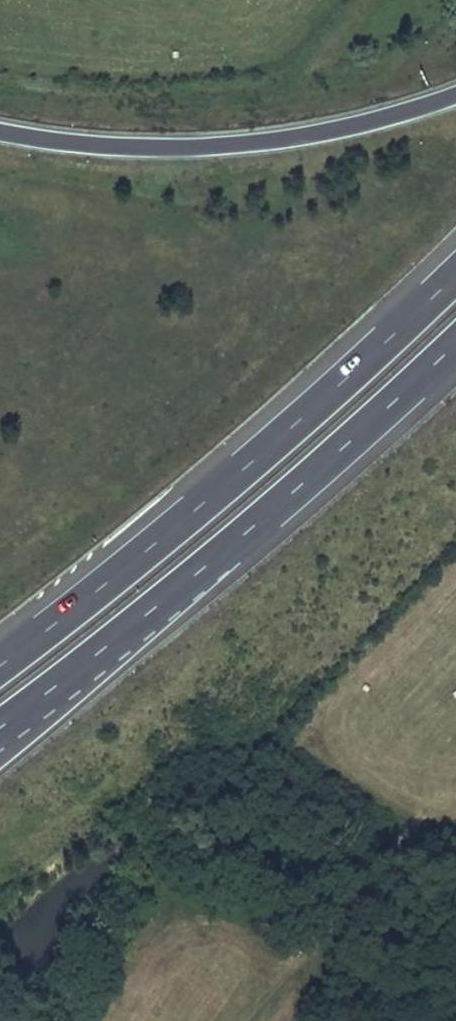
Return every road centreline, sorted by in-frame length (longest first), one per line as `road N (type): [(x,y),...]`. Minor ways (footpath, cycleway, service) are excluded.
road 1 (trunk): [(455,274),(260,455),(0,663)]
road 2 (trunk): [(0,727),(292,496),(455,347)]
road 3 (trunk): [(455,94),(313,134),(236,144),(81,143),(0,131)]

